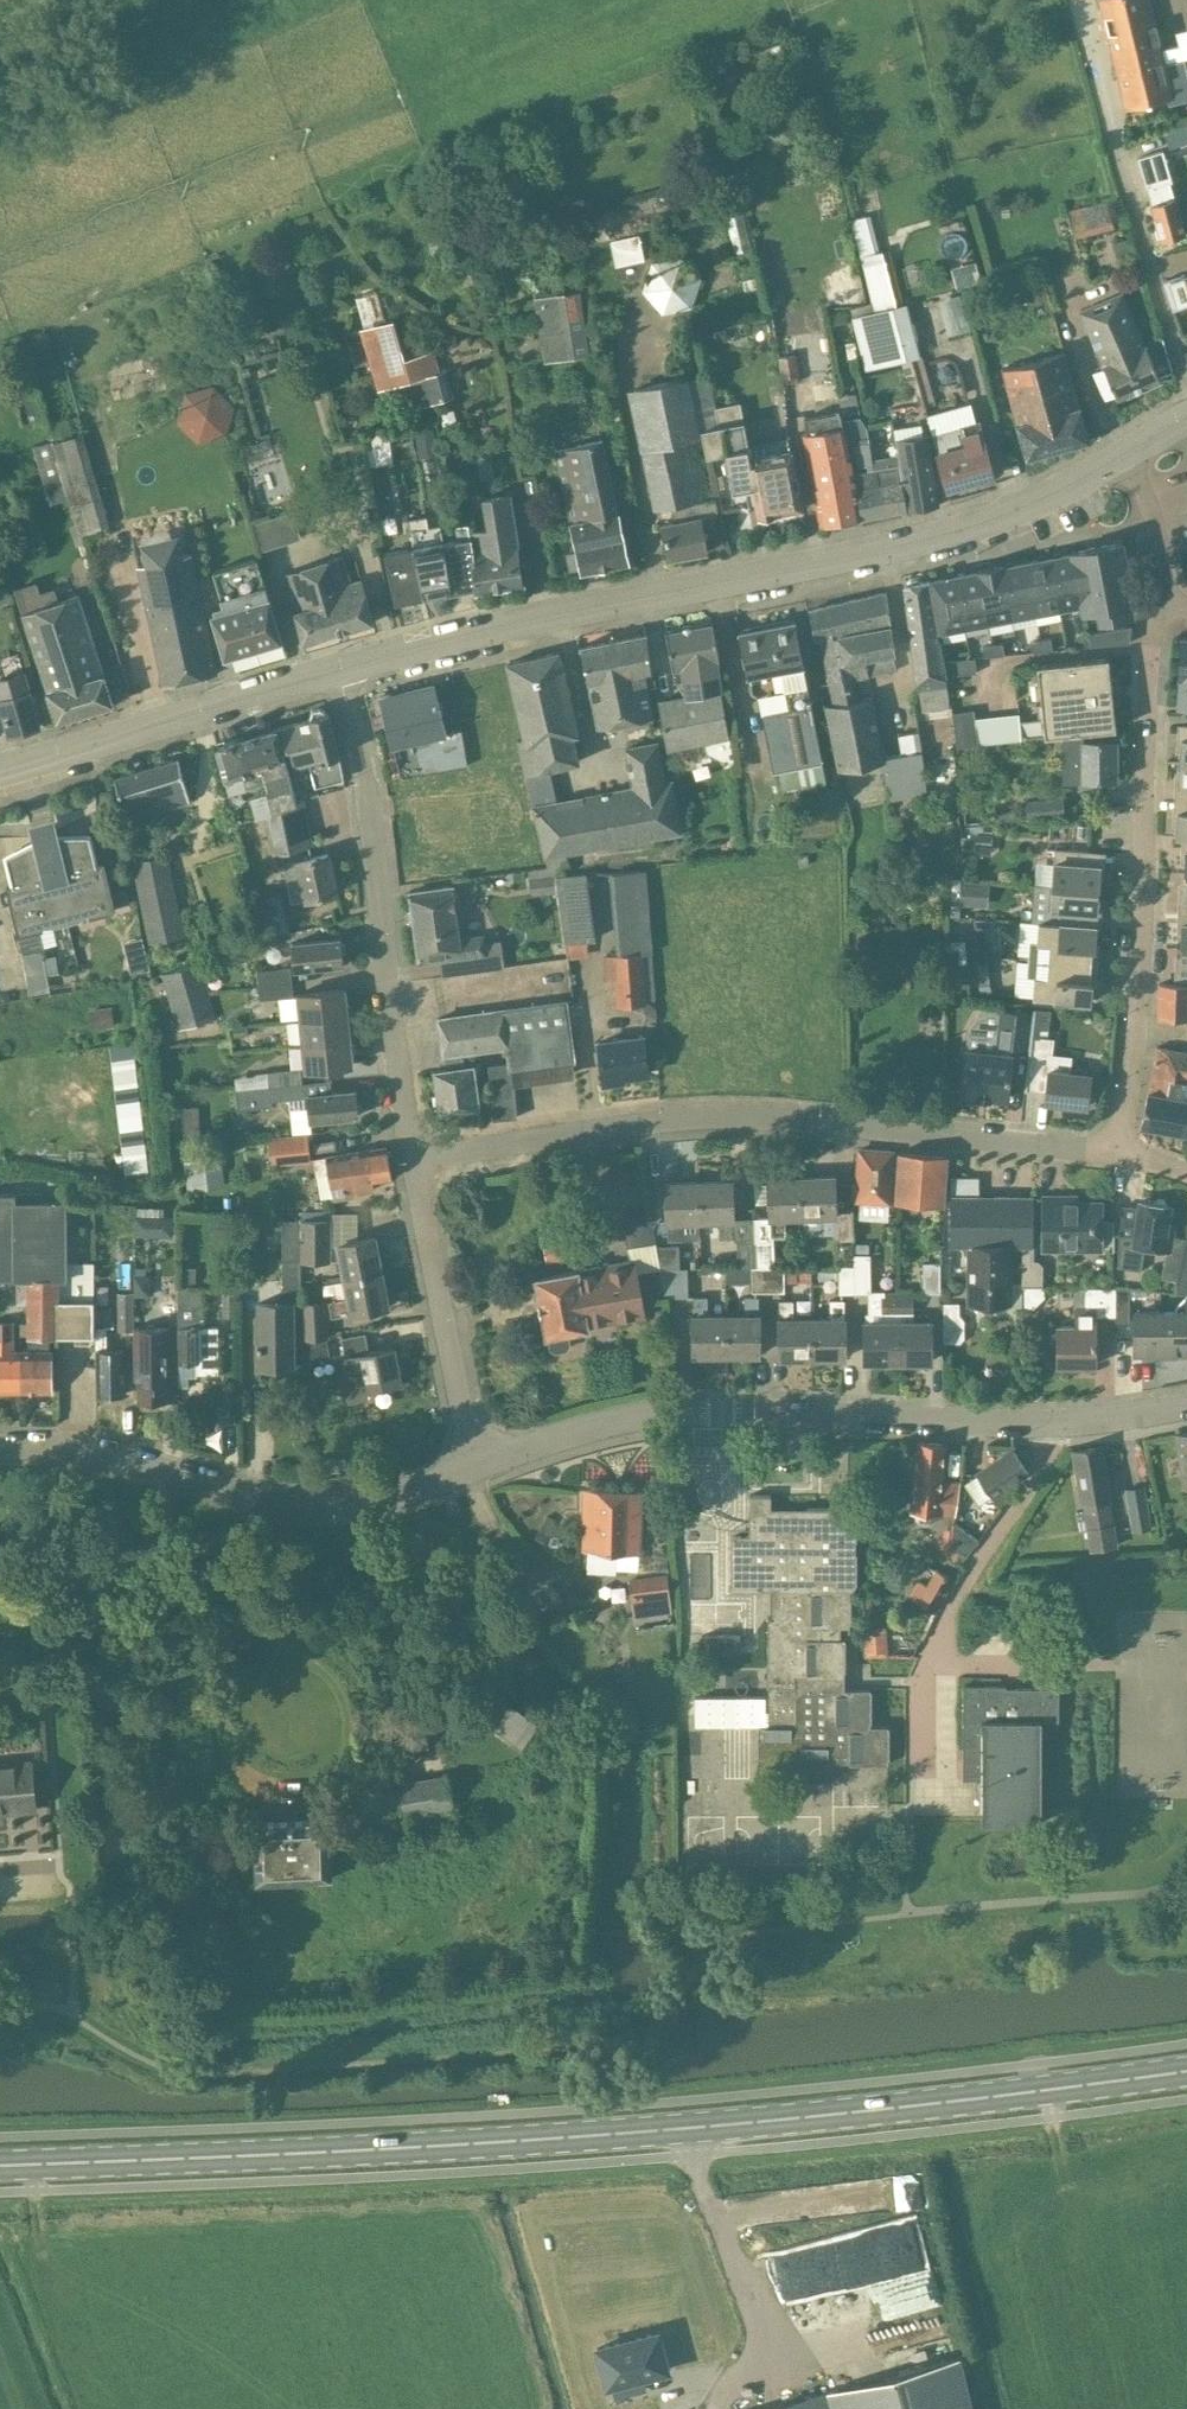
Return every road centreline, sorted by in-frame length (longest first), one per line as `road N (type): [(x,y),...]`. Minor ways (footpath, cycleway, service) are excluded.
road 1 (primary): [(0,2168),(549,2141),(946,2105),(1186,2072)]
road 2 (tertiary): [(338,669),(492,627),(929,539),(1022,506),(1122,453)]
road 3 (residential): [(1118,1153),(700,1117),(409,1154)]
road 4 (residential): [(1048,1420),(691,1413),(580,1429),(478,1464)]
road 5 (residential): [(1118,1153),(1143,955),(1154,643),(1169,601)]
road 6 (residential): [(409,1154),(367,807),(338,669)]
road 7 (residential): [(478,1464),(384,1498),(324,1502),(276,1498),(95,1451),(0,1449)]
road 8 (residential): [(920,1772),(919,1683),(947,1613),(1048,1453),(1048,1420)]
road 9 (tertiary): [(0,764),(338,669)]
road 10 (residential): [(478,1464),(409,1154)]
road 11 (residential): [(1169,601),(1152,513),(1122,453)]
road 12 (residential): [(1186,1404),(1048,1420)]

